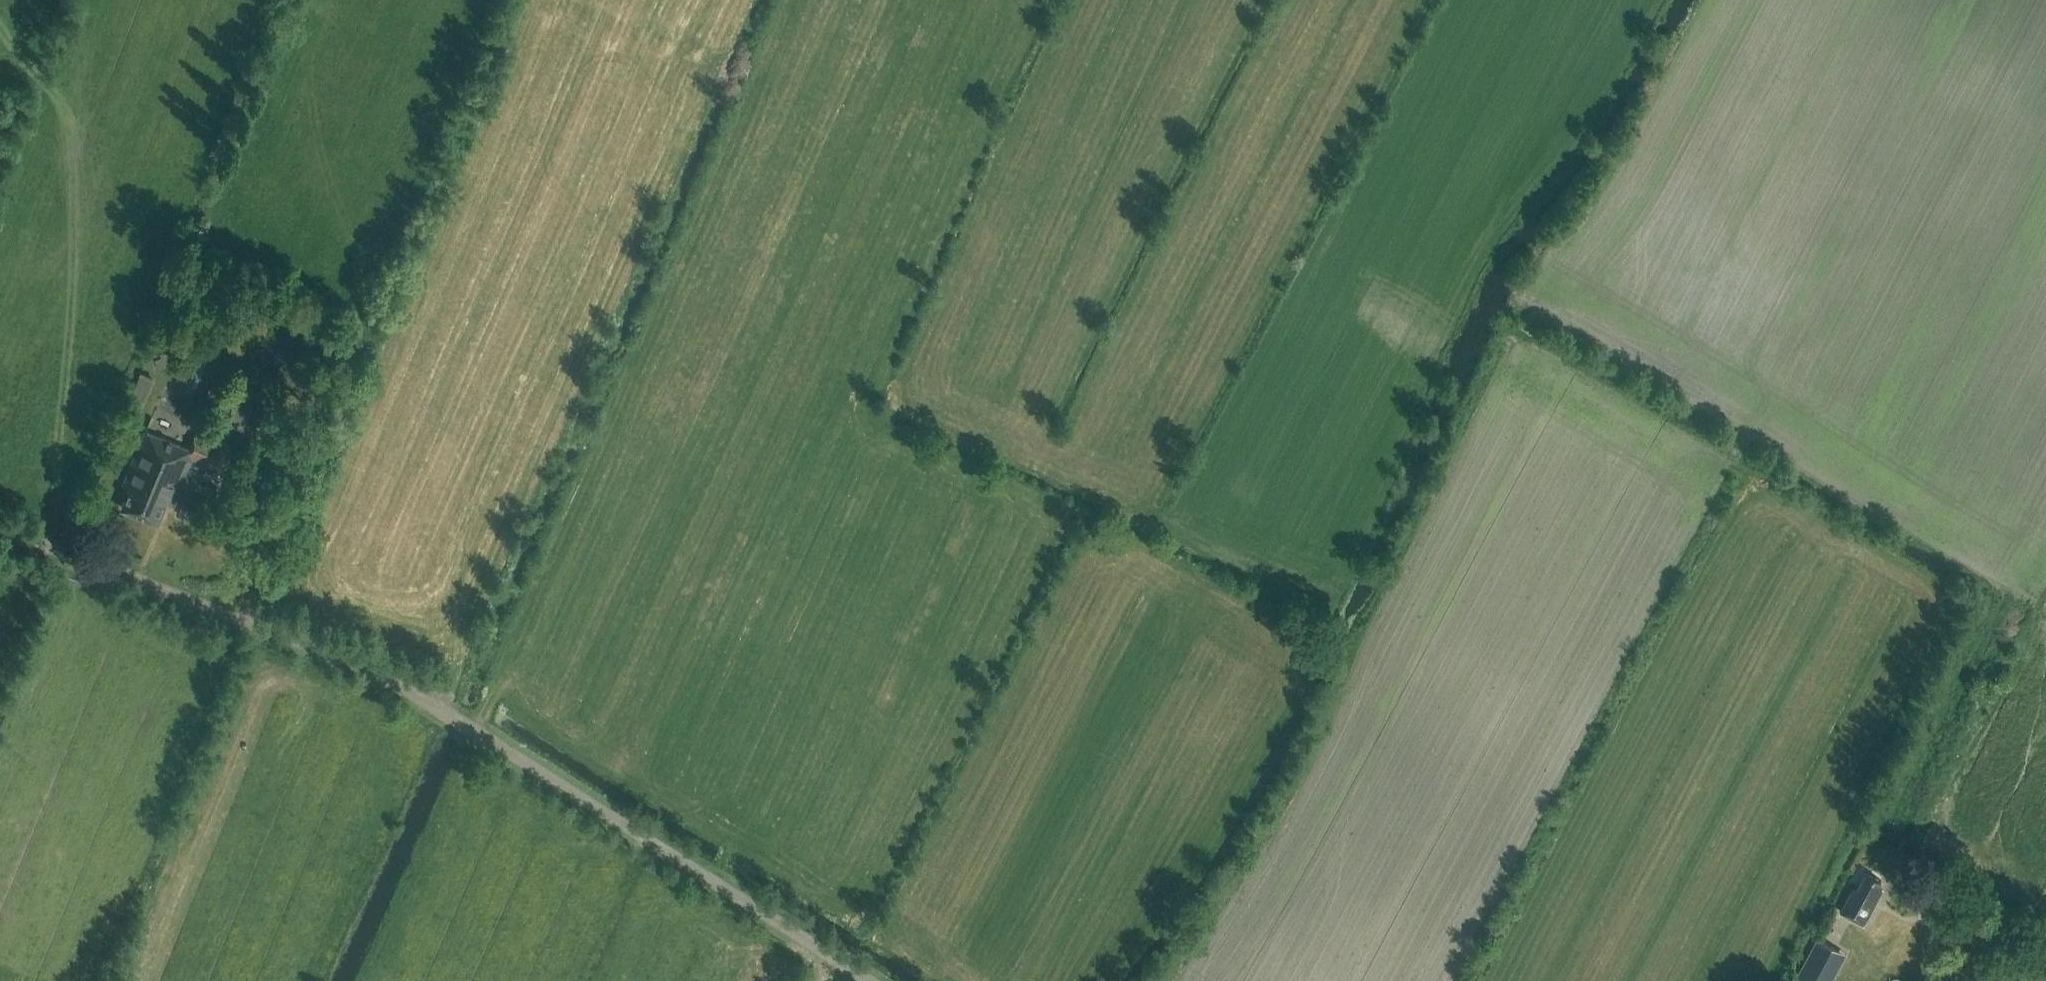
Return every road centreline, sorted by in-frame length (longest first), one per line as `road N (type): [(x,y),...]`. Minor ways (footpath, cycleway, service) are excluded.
road 1 (track): [(866,980),(375,672),(0,530)]

